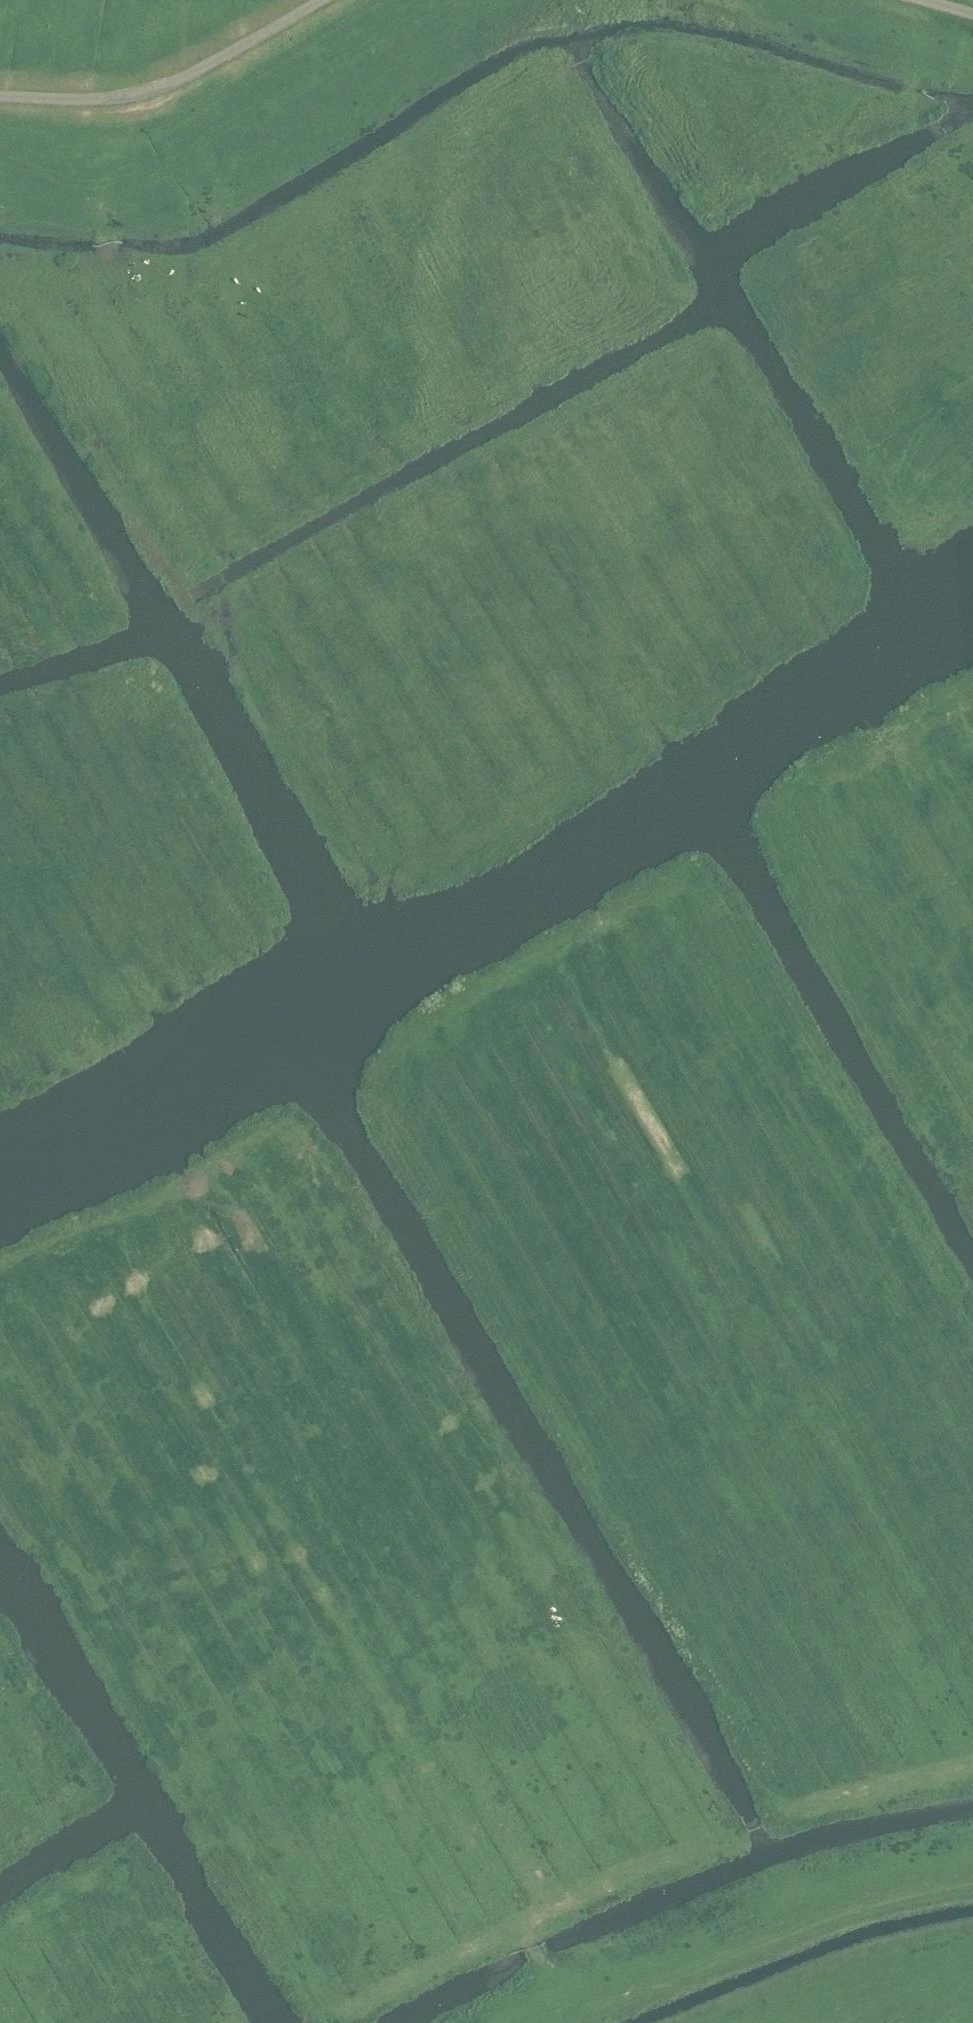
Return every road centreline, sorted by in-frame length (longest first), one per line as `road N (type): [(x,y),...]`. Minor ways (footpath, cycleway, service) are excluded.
road 1 (unclassified): [(317,0),(163,83),(103,97),(0,94)]
road 2 (track): [(972,1874),(834,1902)]

